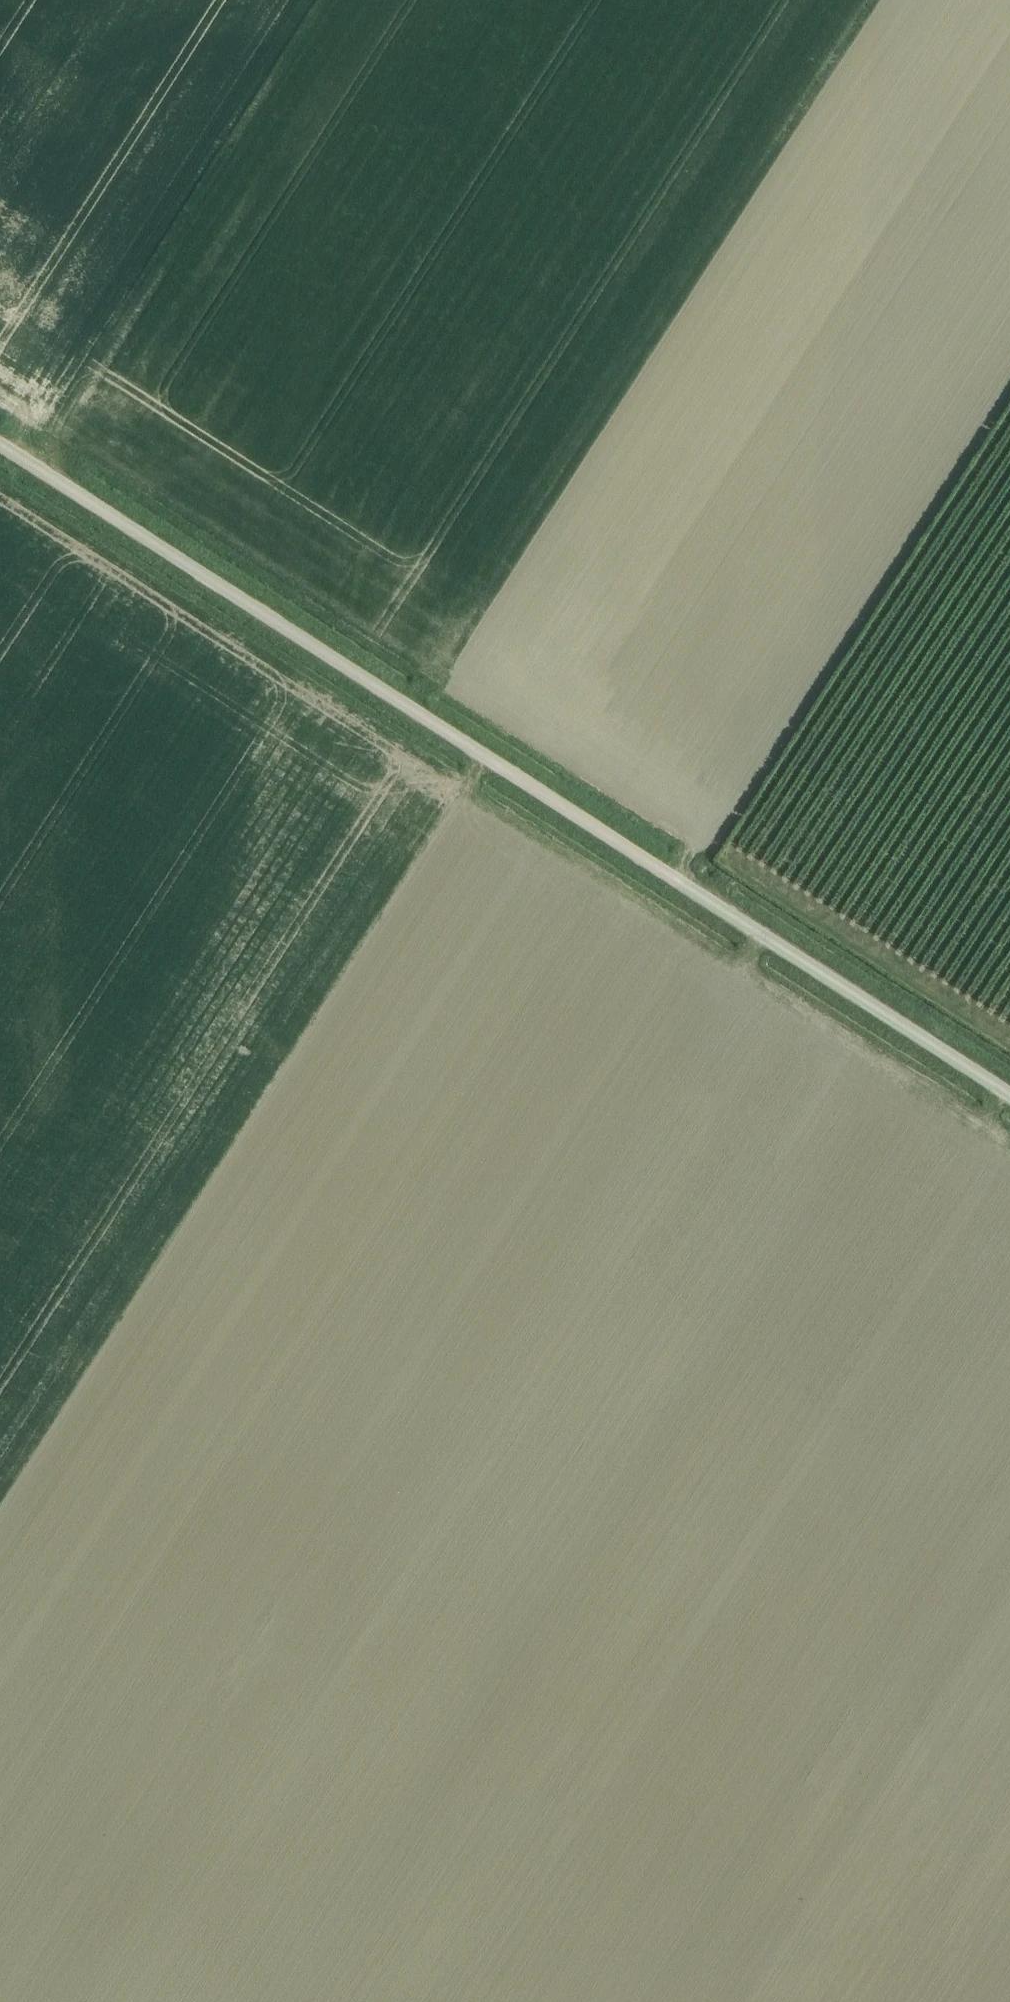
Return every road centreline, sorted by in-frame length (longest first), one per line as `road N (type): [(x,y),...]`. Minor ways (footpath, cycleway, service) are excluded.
road 1 (unclassified): [(1009,1096),(0,441)]

